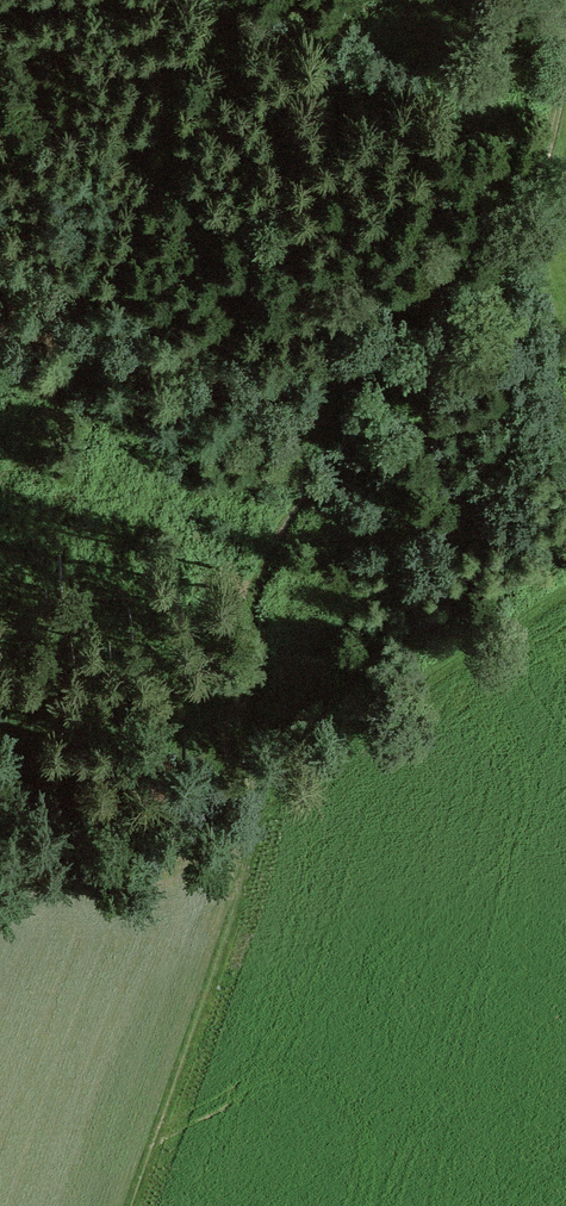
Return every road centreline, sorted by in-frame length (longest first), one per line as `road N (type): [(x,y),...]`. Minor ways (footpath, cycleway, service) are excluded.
road 1 (track): [(278,791),(256,635),(290,523),(366,398),(492,287),(550,178),(565,52)]
road 2 (track): [(278,791),(137,1205)]
road 3 (track): [(209,0),(330,25),(561,107)]

